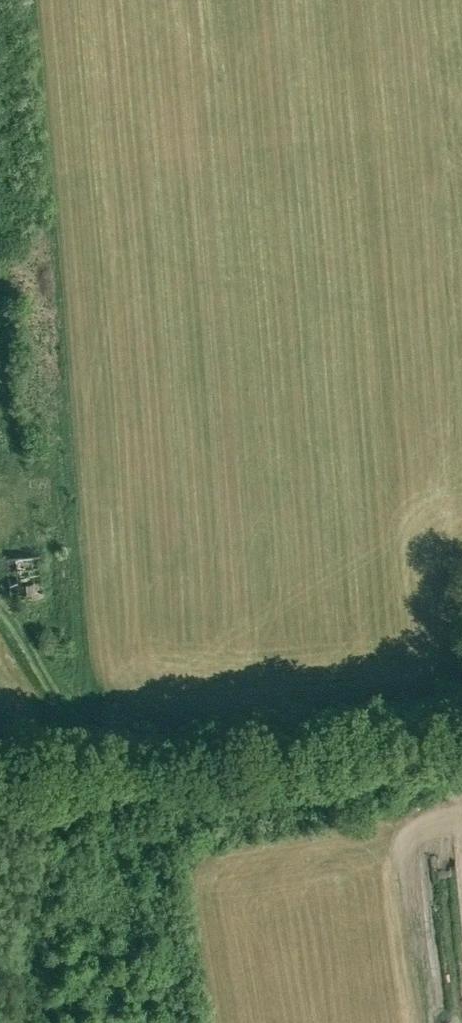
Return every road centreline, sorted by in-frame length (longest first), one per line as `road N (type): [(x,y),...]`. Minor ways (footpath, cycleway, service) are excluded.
road 1 (track): [(0,765),(461,711)]

